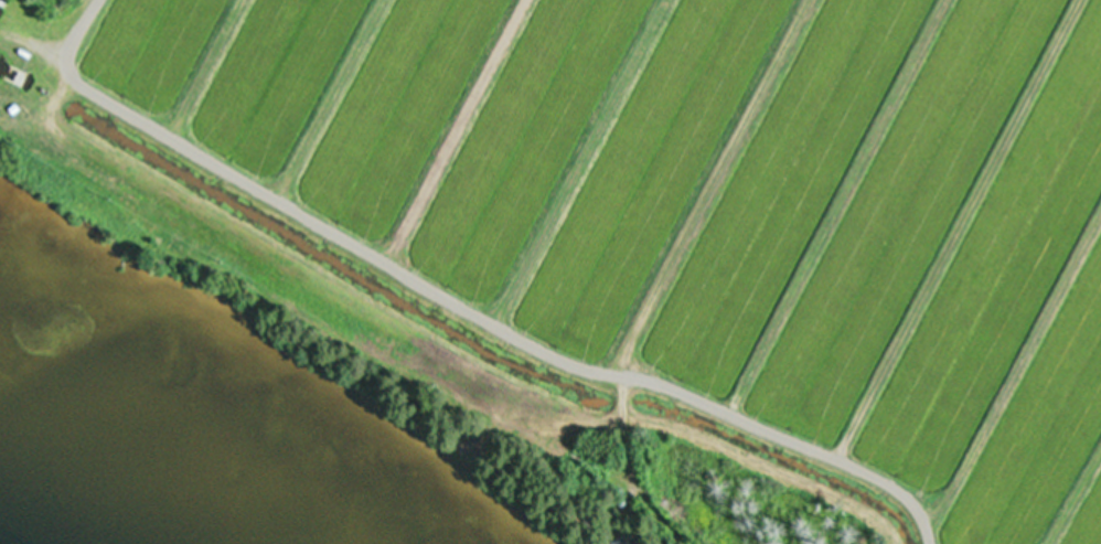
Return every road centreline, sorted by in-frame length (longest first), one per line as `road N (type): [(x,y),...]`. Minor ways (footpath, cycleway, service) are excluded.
road 1 (residential): [(66,90),(46,117),(92,149),(591,452),(716,476),(838,543)]
road 2 (residential): [(648,509),(624,459),(617,377),(686,395),(868,476),(909,502),(927,543)]

